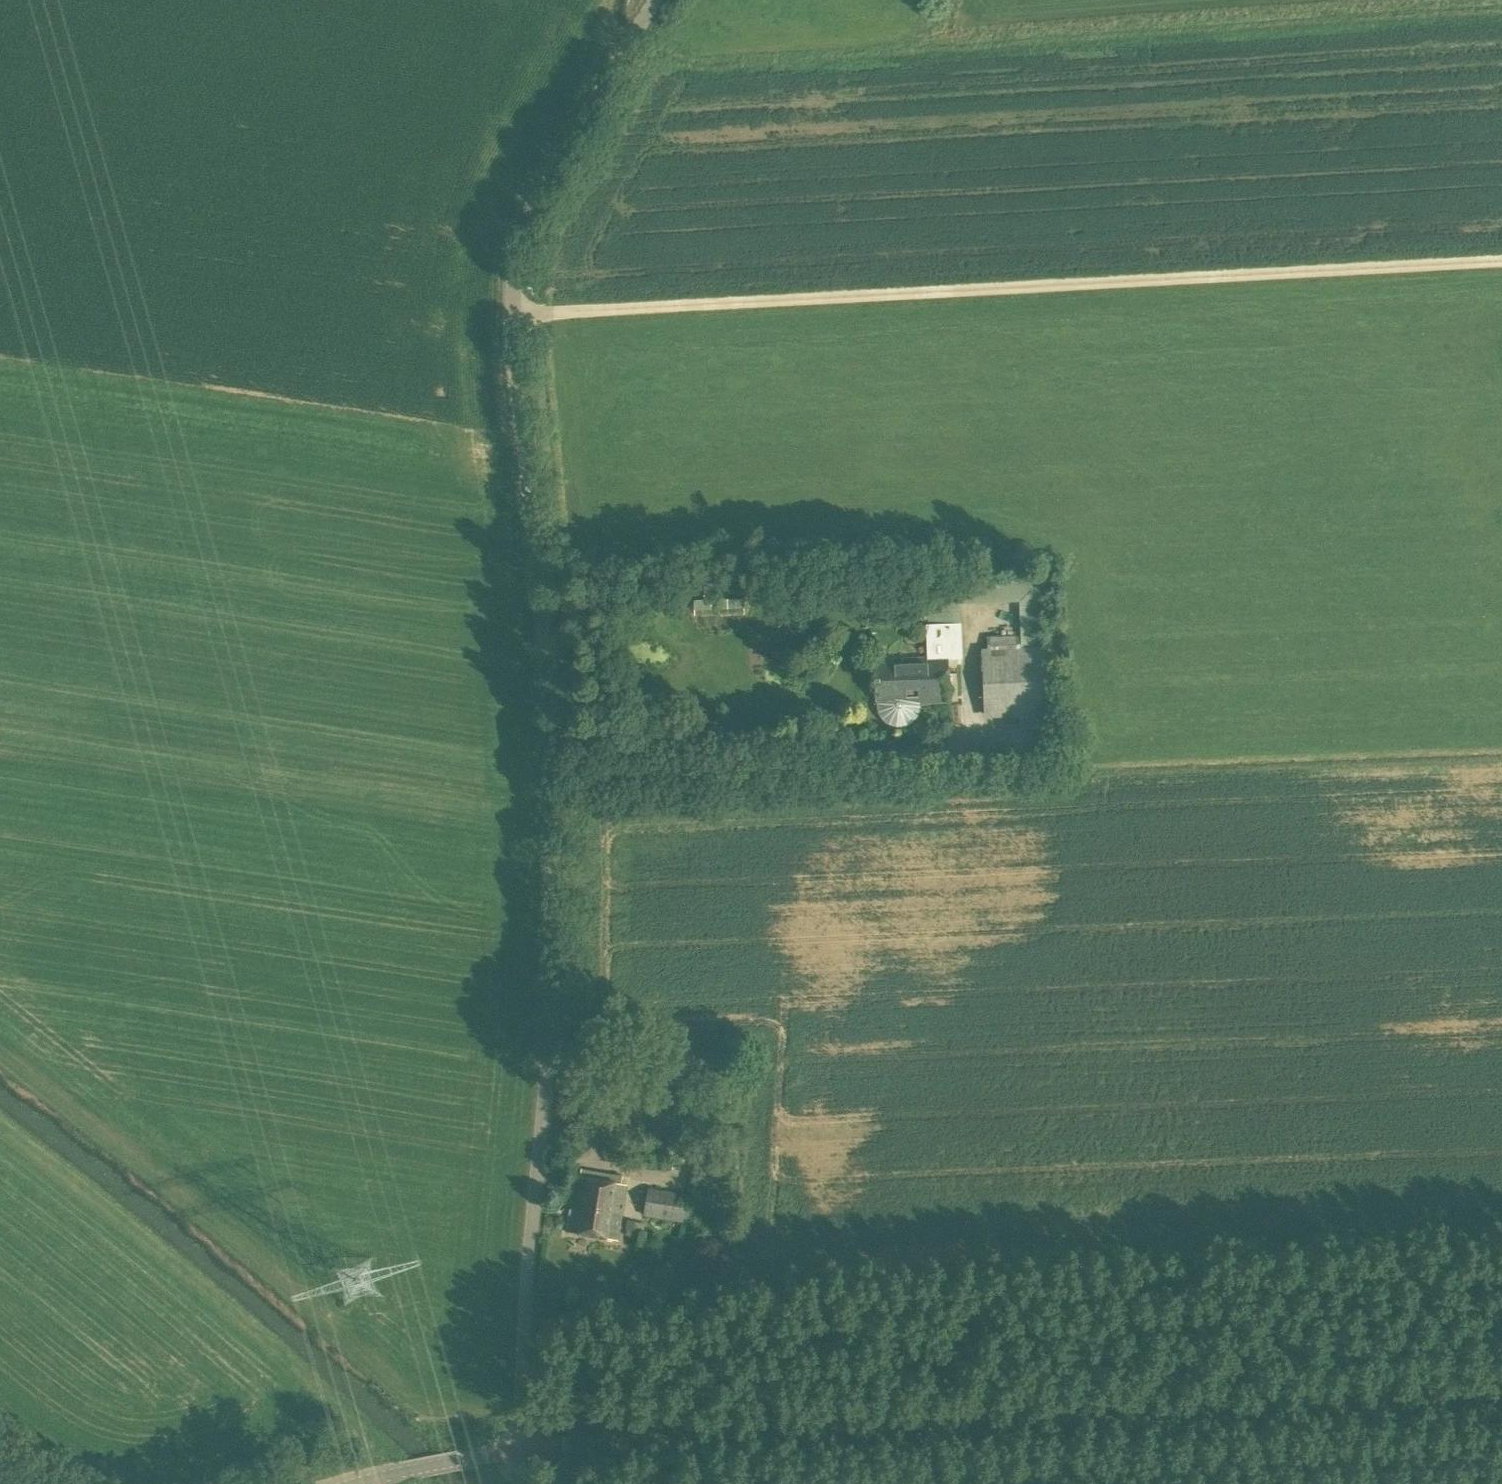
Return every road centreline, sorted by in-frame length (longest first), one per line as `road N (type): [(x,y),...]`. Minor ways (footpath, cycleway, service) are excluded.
road 1 (unclassified): [(524,1449),(528,1257),(551,1018),(552,745),(546,607),(513,317),(527,247),(658,0)]
road 2 (tertiary): [(524,1449),(1501,1399)]
road 3 (tertiary): [(366,1483),(524,1449)]

